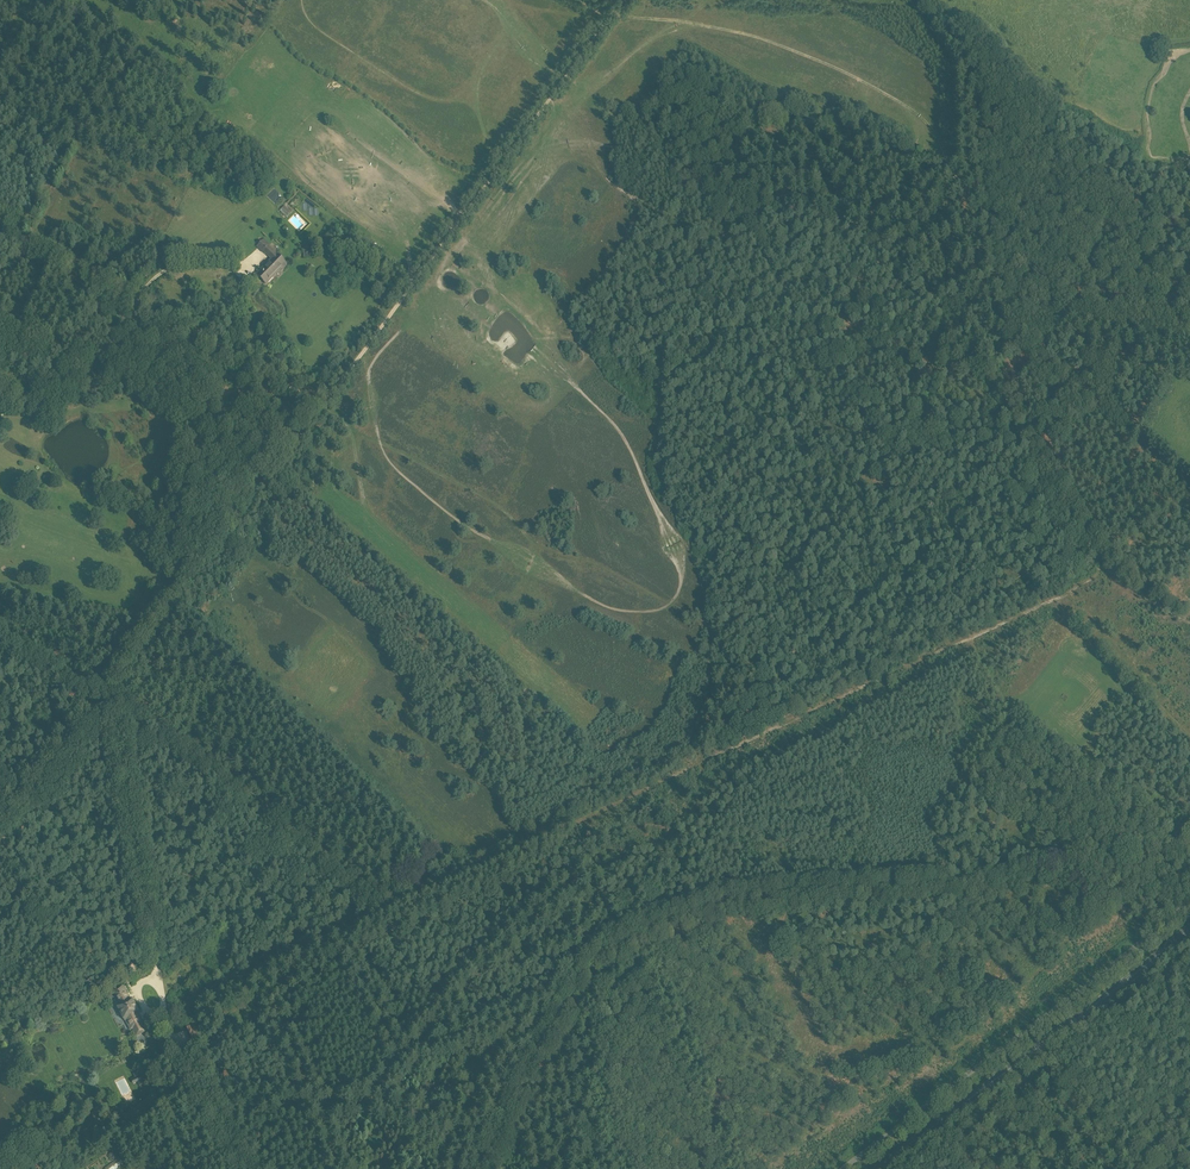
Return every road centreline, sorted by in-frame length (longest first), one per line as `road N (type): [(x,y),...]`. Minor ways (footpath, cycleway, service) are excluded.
road 1 (track): [(690,24),(642,47),(565,118),(447,257),(363,377),(388,459),(441,509),(604,607),(661,611),(679,591),(678,551),(630,447),(539,330)]
road 2 (track): [(1106,568),(1057,599),(431,890),(371,887),(140,708),(111,705)]
road 3 (track): [(108,696),(623,0)]
road 4 (track): [(970,638),(1010,713),(974,791),(1069,845),(1070,859),(1000,866),(940,888),(737,902),(668,922),(599,956),(574,985)]
road 5 (track): [(953,185),(869,221),(843,223),(794,207),(747,218),(634,291),(596,327),(561,340),(438,250)]
road 6 (track): [(322,407),(495,504),(541,546),(595,562),(704,620),(710,686),(693,744),(702,762)]
road 7 (track): [(1189,624),(1106,568),(1021,436),(1007,400),(1004,307),(983,188),(953,185)]
road 8 (track): [(704,620),(692,556),(646,475),(649,419),(581,351),(567,324),(569,309),(625,242),(635,198)]
road 9 (unclassified): [(841,1168),(1189,898)]
road 10 (track): [(769,1168),(847,1109),(963,1043),(1110,900)]
road 11 (track): [(953,185),(945,155),(913,112),(850,74),(710,27),(612,15)]
road 12 (primary): [(877,1168),(1189,928)]
road 13 (track): [(0,224),(324,403)]
road 14 (track): [(108,696),(158,977)]
road 15 (track): [(574,985),(575,965),(672,834),(702,762)]
road 16 (track): [(747,218),(690,221),(635,198),(607,179),(553,95)]
road 17 (track): [(574,985),(478,1168)]
road 18 (track): [(983,188),(976,62),(935,0)]
road 19 (track): [(0,841),(108,696)]
road 20 (track): [(137,299),(175,266),(250,263),(259,254)]
road 21 (track): [(224,540),(328,621)]

